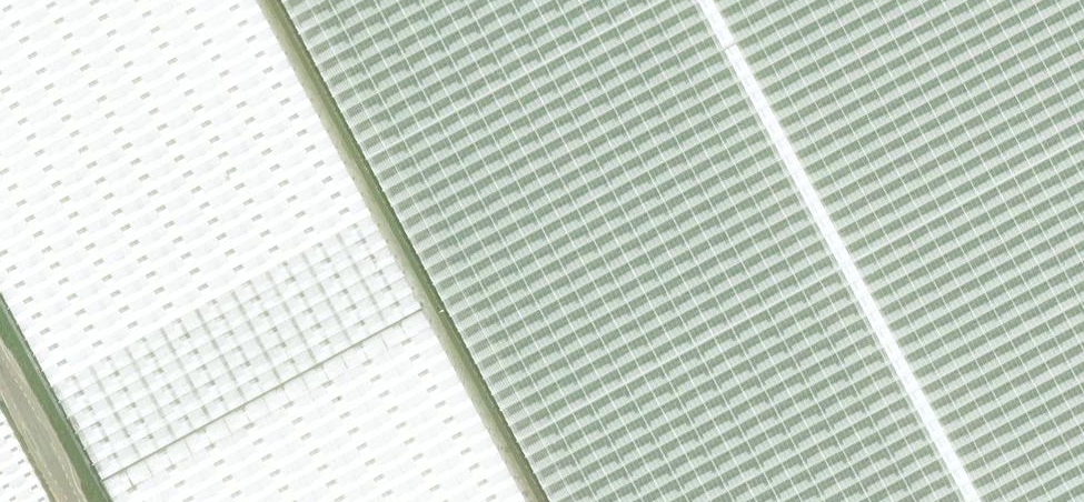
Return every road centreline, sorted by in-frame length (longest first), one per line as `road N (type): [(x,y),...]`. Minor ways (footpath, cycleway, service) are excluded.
road 1 (tertiary): [(0,353),(79,501)]

